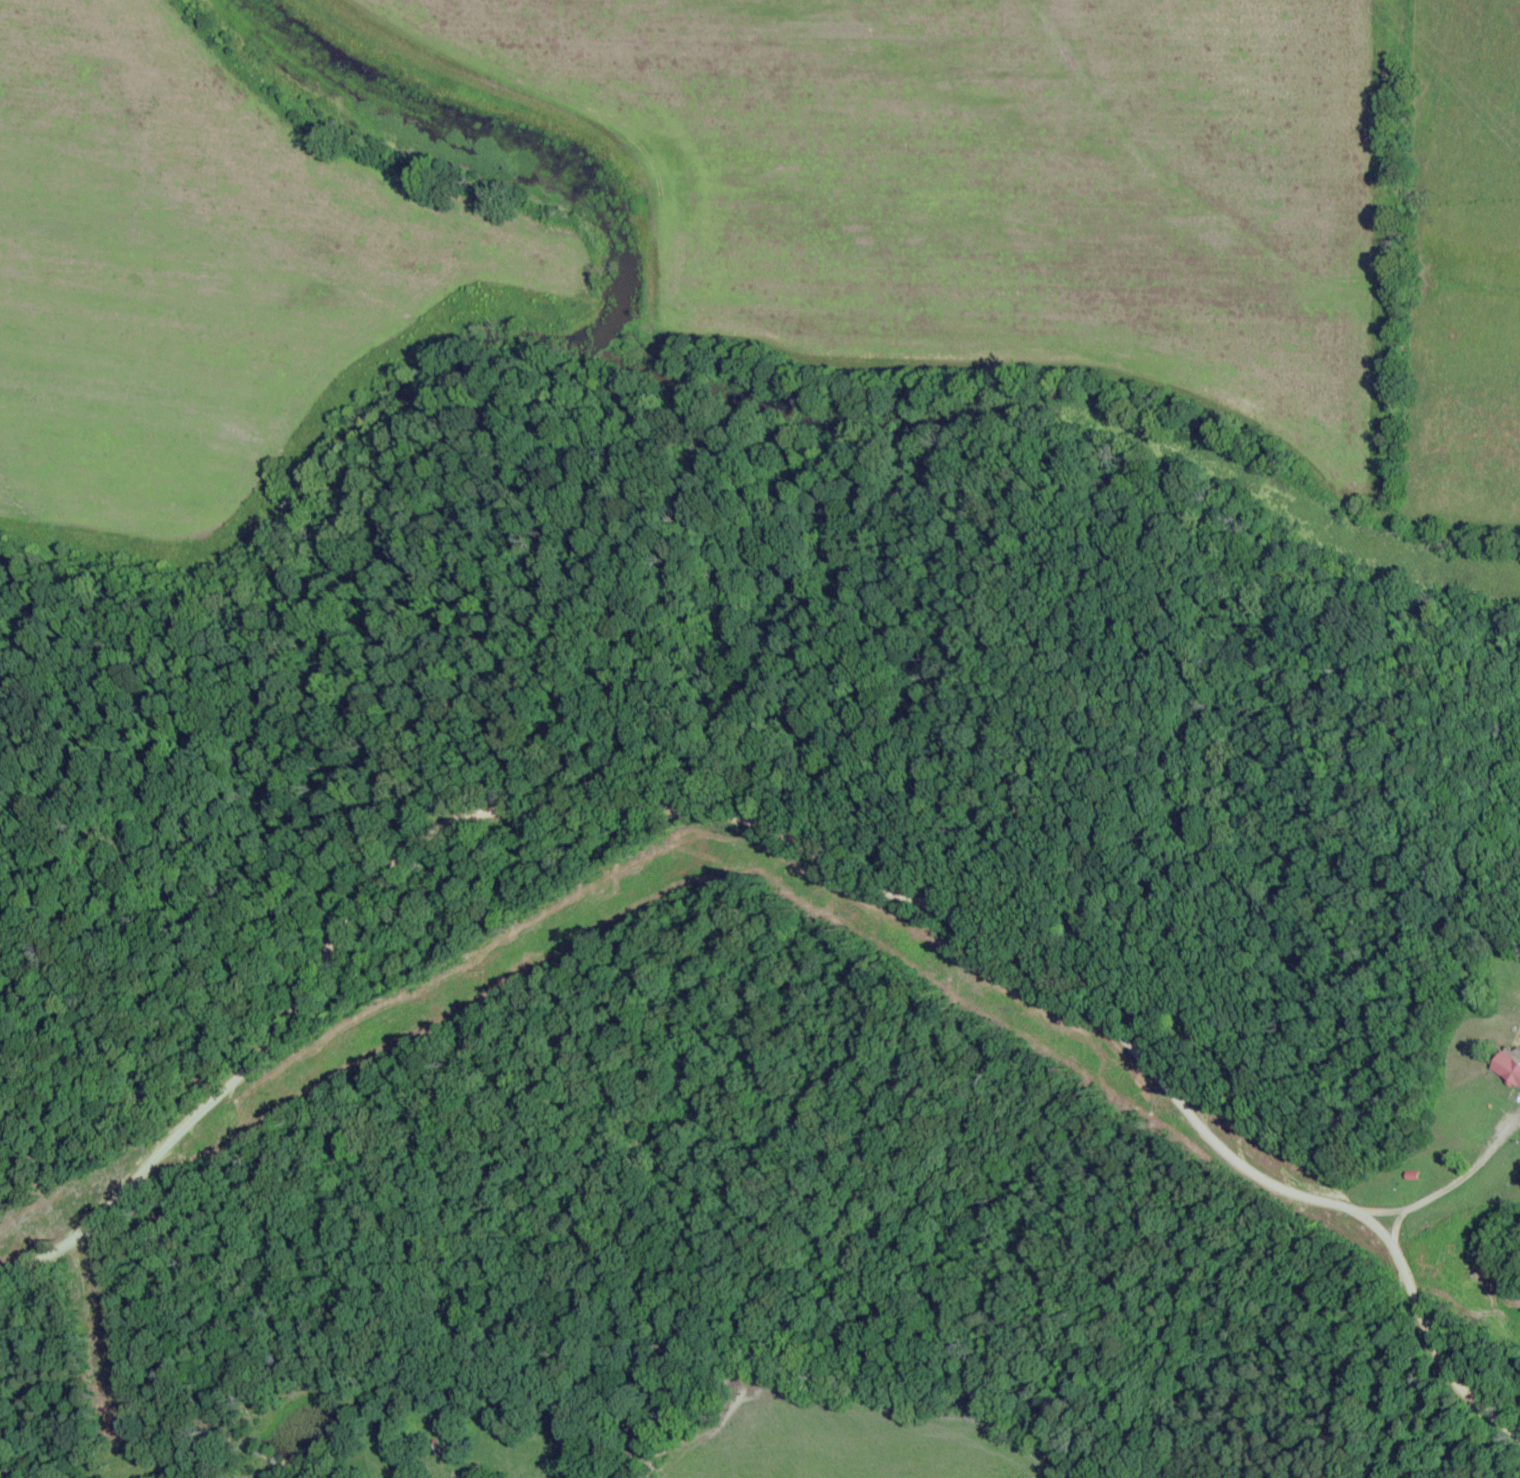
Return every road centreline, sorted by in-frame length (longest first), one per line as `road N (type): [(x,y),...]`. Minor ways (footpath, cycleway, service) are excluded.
road 1 (residential): [(0,1277),(85,1227),(236,1074),(360,899),(432,831),(494,811),(691,808),(770,830),(993,940),(1113,1029),(1237,1163),(1280,1188),(1361,1213),(1394,1247),(1445,1369),(1519,1437)]

